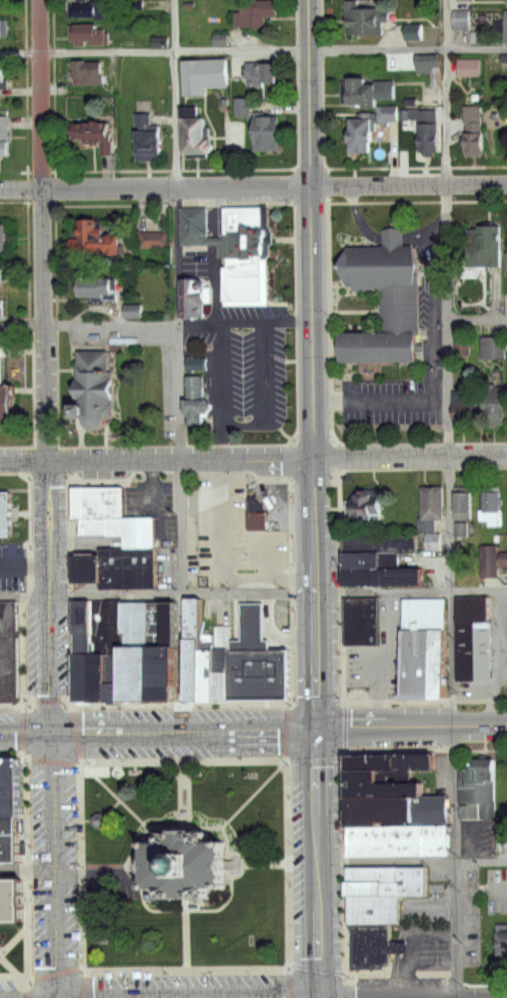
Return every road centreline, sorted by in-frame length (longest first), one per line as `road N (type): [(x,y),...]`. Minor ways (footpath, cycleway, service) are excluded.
road 1 (residential): [(50,729),(40,0)]
road 2 (primary): [(318,728),(307,0)]
road 3 (secondary): [(318,728),(0,729)]
road 4 (residential): [(315,458),(0,461)]
road 5 (residential): [(311,185),(0,188)]
road 6 (primary): [(321,997),(318,728)]
road 7 (residential): [(50,997),(50,729)]
road 8 (residential): [(506,184),(311,185)]
road 9 (residential): [(315,458),(506,456)]
road 10 (primary): [(318,728),(506,725)]

